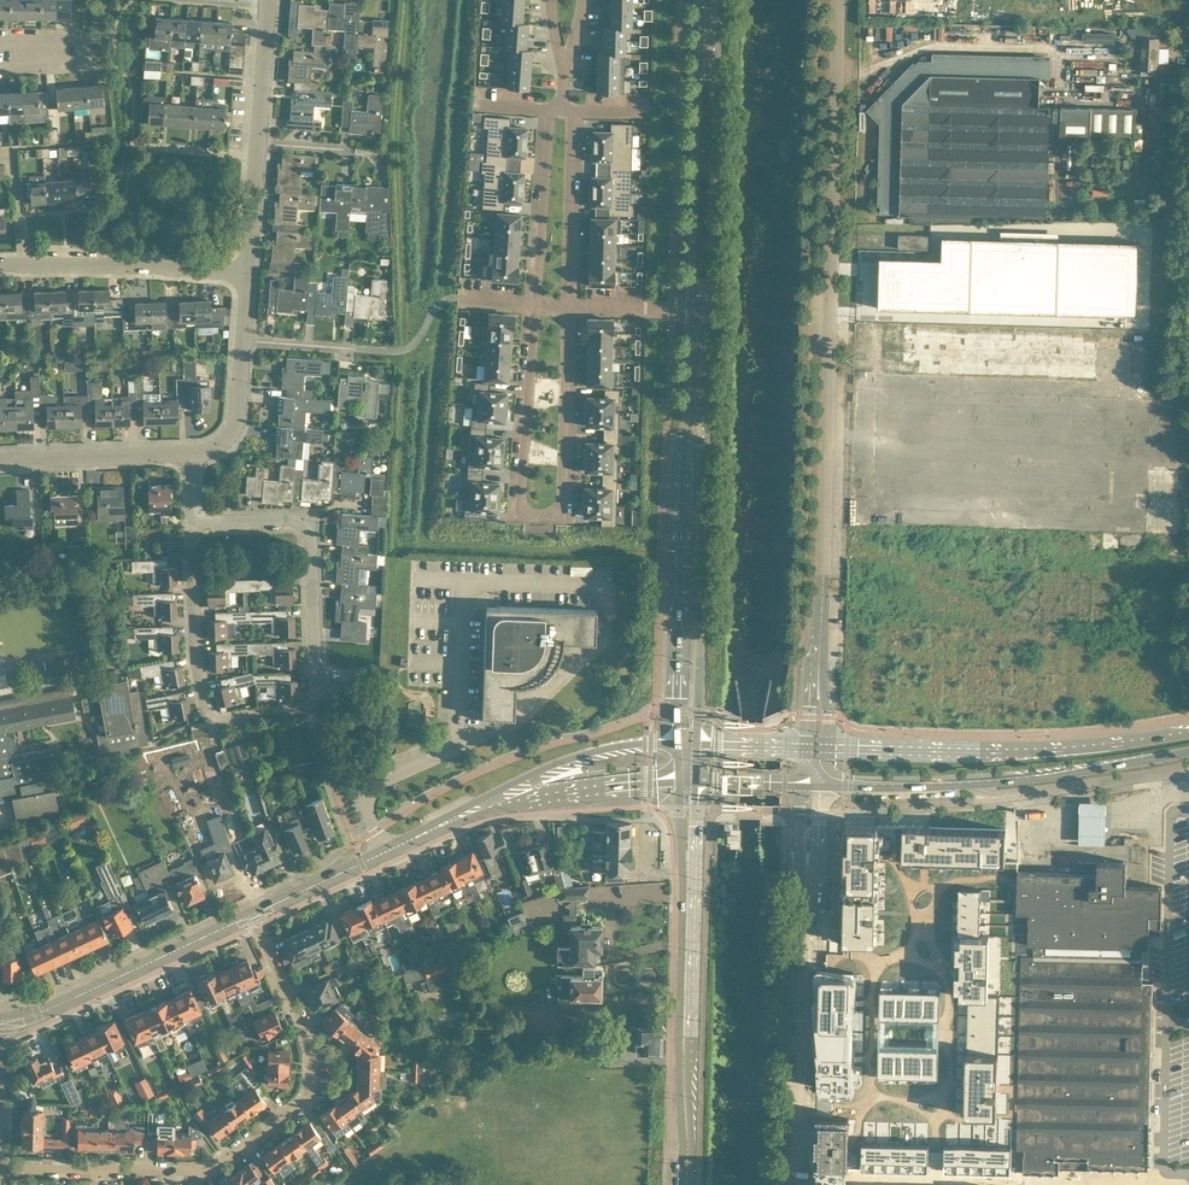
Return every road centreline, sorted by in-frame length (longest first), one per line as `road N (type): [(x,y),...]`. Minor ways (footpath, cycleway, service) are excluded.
road 1 (unclassified): [(820,625),(839,0)]
road 2 (unclassified): [(0,1168),(204,1169),(304,1097),(307,1042),(249,915)]
road 3 (residential): [(189,518),(307,517),(315,706),(212,711),(191,628)]
road 4 (residential): [(531,305),(513,508),(567,509),(570,305)]
road 5 (secondary): [(695,745),(710,310)]
road 6 (secondary): [(688,310),(676,745)]
road 7 (secondary): [(1188,730),(1045,749),(829,748)]
road 8 (tertiary): [(687,1184),(687,863)]
road 9 (unclassified): [(807,873),(798,957),(797,1184)]
road 10 (secondary): [(710,310),(719,0)]
road 11 (secondary): [(696,0),(688,310)]
road 12 (secondary): [(1,1023),(37,1014),(249,915)]
road 13 (secondary): [(676,745),(535,773),(427,830)]
road 14 (secondary): [(427,830),(598,786),(679,781)]
road 15 (unclassified): [(975,785),(992,797),(1188,769)]
road 16 (secondary): [(975,785),(1188,754)]
road 17 (secondary): [(249,915),(427,830)]
road 18 (residential): [(0,463),(188,454)]
road 19 (residential): [(547,128),(531,305)]
road 20 (residential): [(570,305),(574,132)]
road 21 (secondary): [(826,784),(975,785)]
road 22 (residential): [(255,146),(265,0)]
road 23 (residential): [(100,264),(246,271)]
road 24 (residential): [(188,454),(212,452),(225,438),(241,343)]
road 25 (residential): [(246,271),(255,146)]

